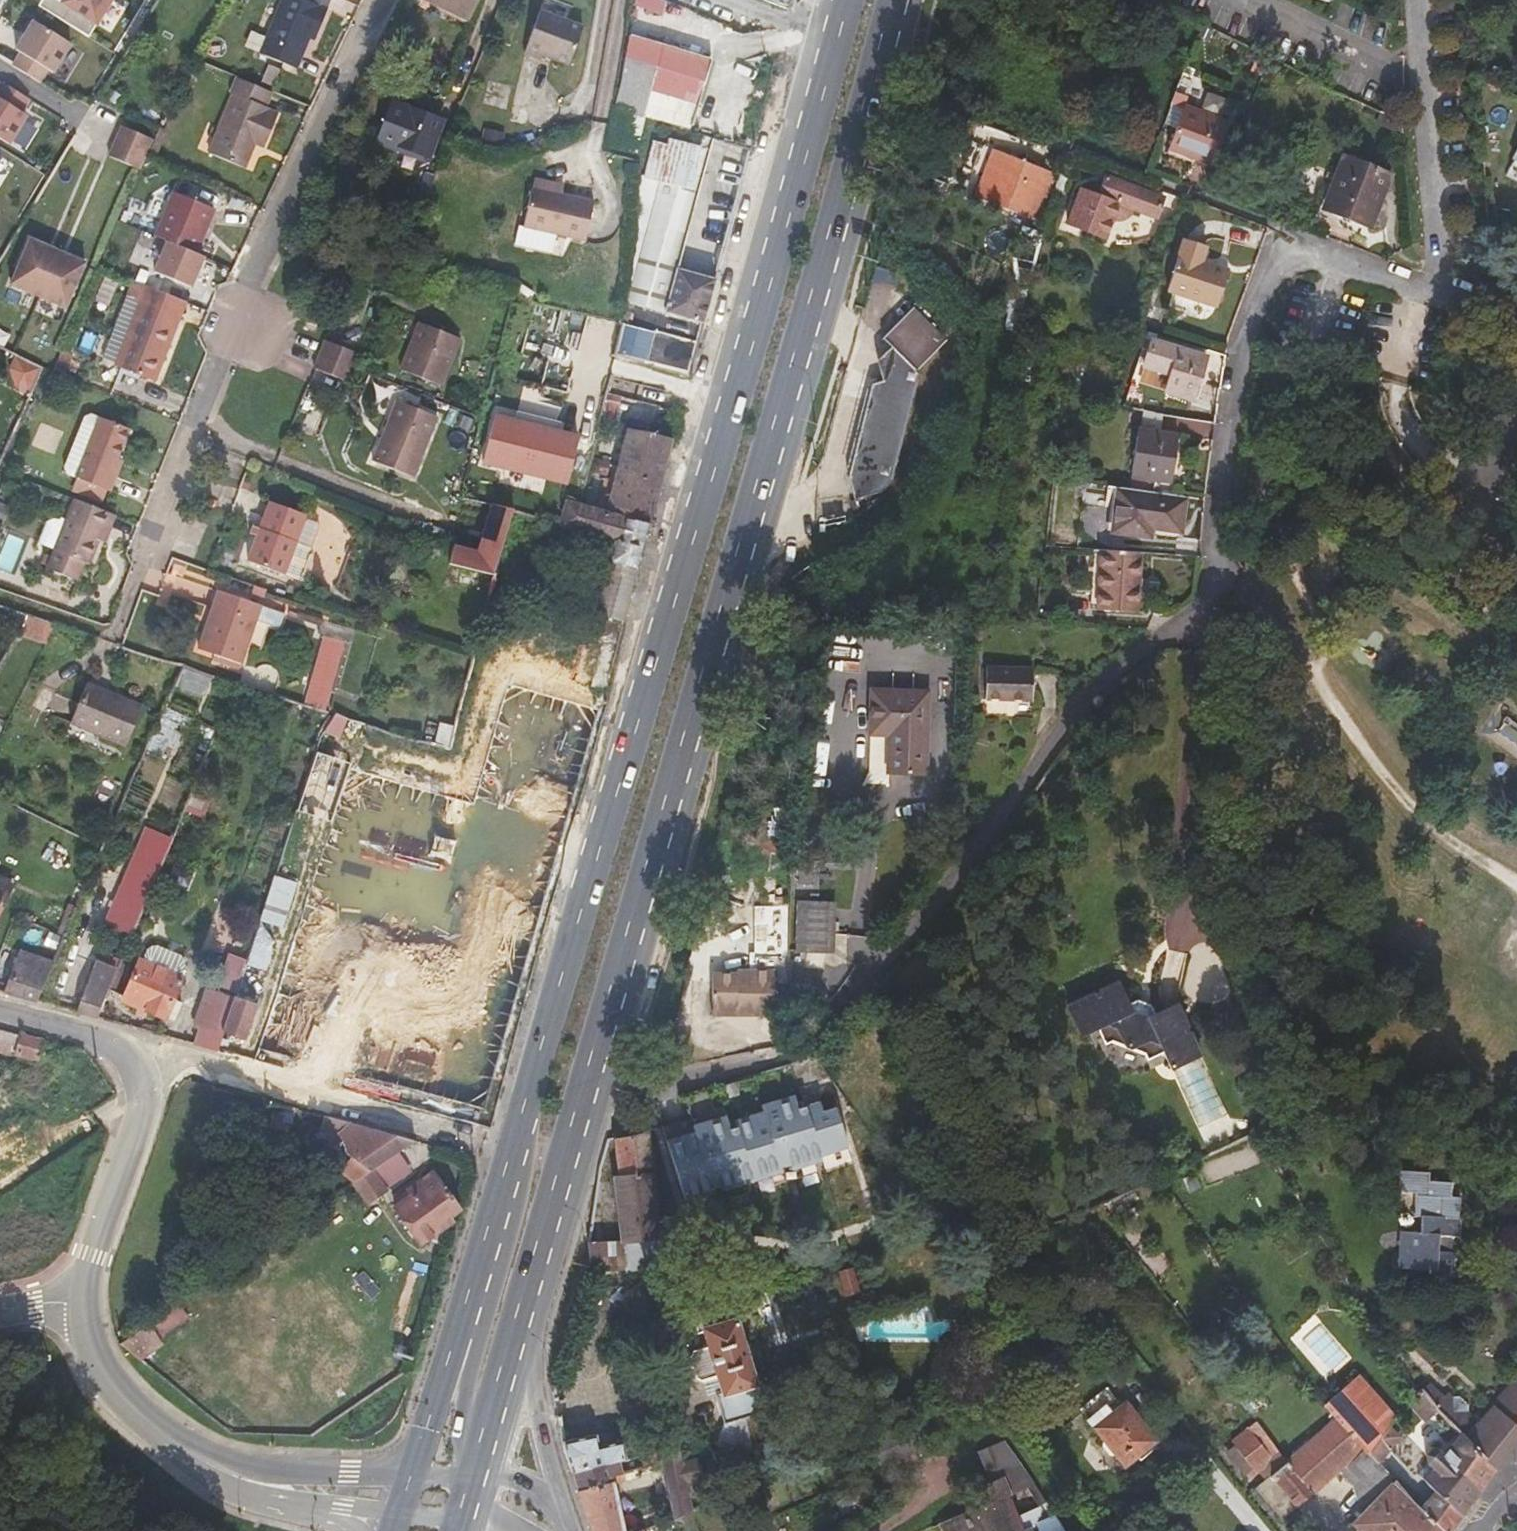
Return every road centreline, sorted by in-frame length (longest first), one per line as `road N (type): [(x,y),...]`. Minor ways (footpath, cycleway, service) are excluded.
road 1 (primary): [(529,1291),(898,0)]
road 2 (primary): [(831,47),(512,1149)]
road 3 (residential): [(383,0),(219,357),(116,637)]
road 4 (residential): [(1213,588),(1245,342),(1270,268),(1285,254),(1309,253),(1443,292)]
road 5 (residential): [(135,1068),(162,1059),(512,1149)]
road 6 (primary): [(512,1149),(444,1391),(409,1478)]
road 7 (primary): [(512,1149),(510,1229),(462,1394),(464,1457),(475,1481)]
road 8 (residential): [(1443,292),(1429,223),(1409,0)]
road 9 (unclassified): [(135,1068),(134,1132),(82,1307)]
road 10 (unclassified): [(82,1307),(92,1352),(115,1396),(224,1472)]
road 11 (primary): [(475,1481),(529,1291)]
road 12 (unclassified): [(409,1478),(238,1464),(224,1472)]
road 13 (residential): [(0,1010),(101,1036),(135,1068)]
road 14 (primary): [(548,1440),(529,1291)]
road 15 (unclassified): [(224,1472),(236,1486),(342,1513)]

